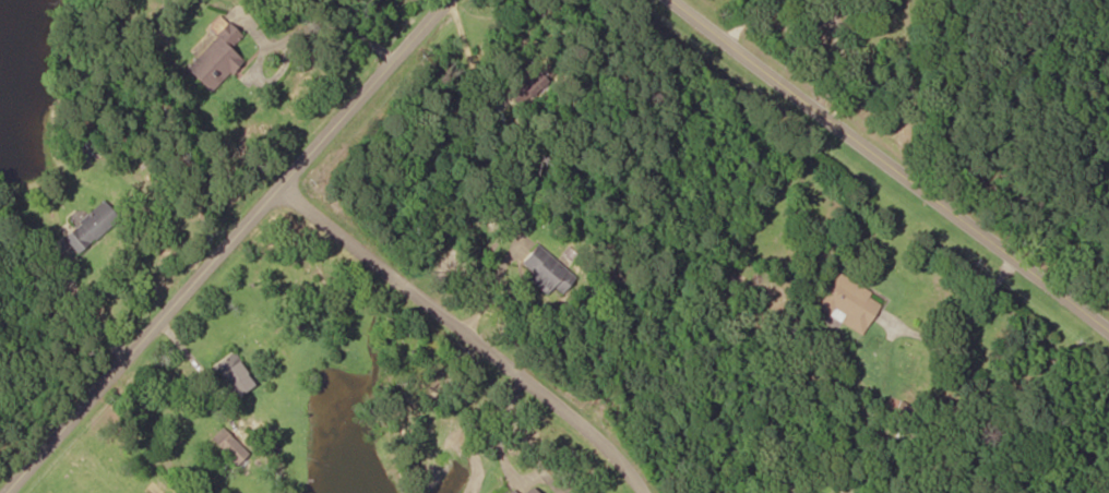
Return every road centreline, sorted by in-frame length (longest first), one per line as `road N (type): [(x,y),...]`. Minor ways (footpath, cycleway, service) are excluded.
road 1 (residential): [(5,492),(119,370),(271,184),(447,0)]
road 2 (secondary): [(1108,334),(679,0)]
road 3 (residential): [(271,184),(554,387),(644,492)]

